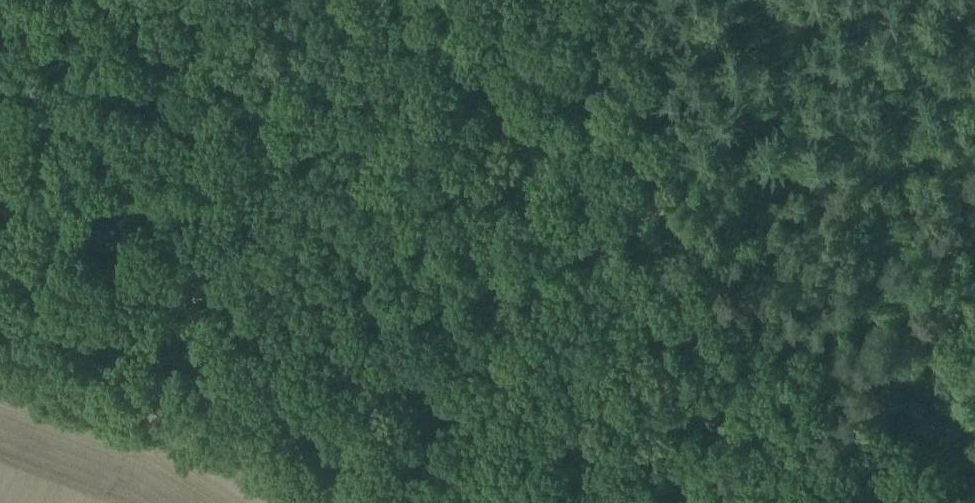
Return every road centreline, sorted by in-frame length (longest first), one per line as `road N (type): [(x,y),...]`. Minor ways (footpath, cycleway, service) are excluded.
road 1 (track): [(637,0),(663,108),(637,197),(742,318),(943,502)]

